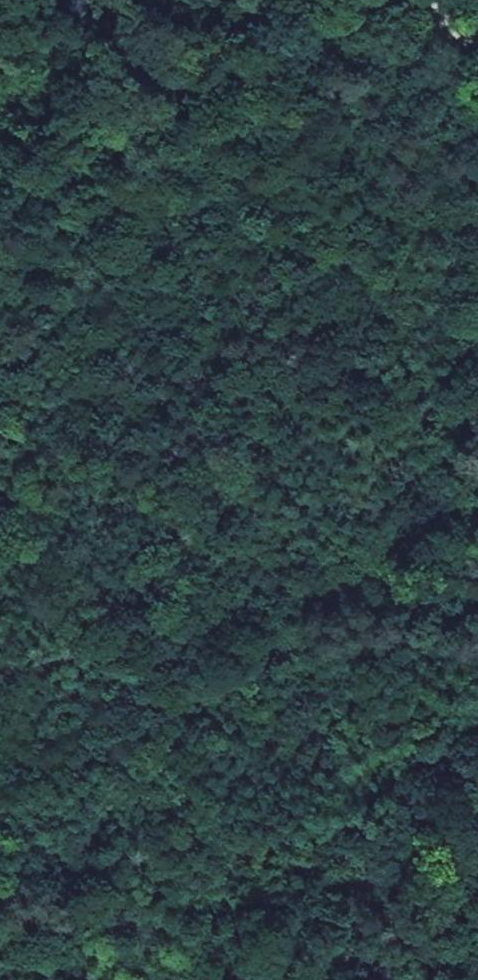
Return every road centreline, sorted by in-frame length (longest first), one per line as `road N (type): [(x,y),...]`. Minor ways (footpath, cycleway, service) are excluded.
road 1 (track): [(477,52),(439,16),(378,26),(202,93),(0,206)]
road 2 (track): [(477,852),(408,979)]

